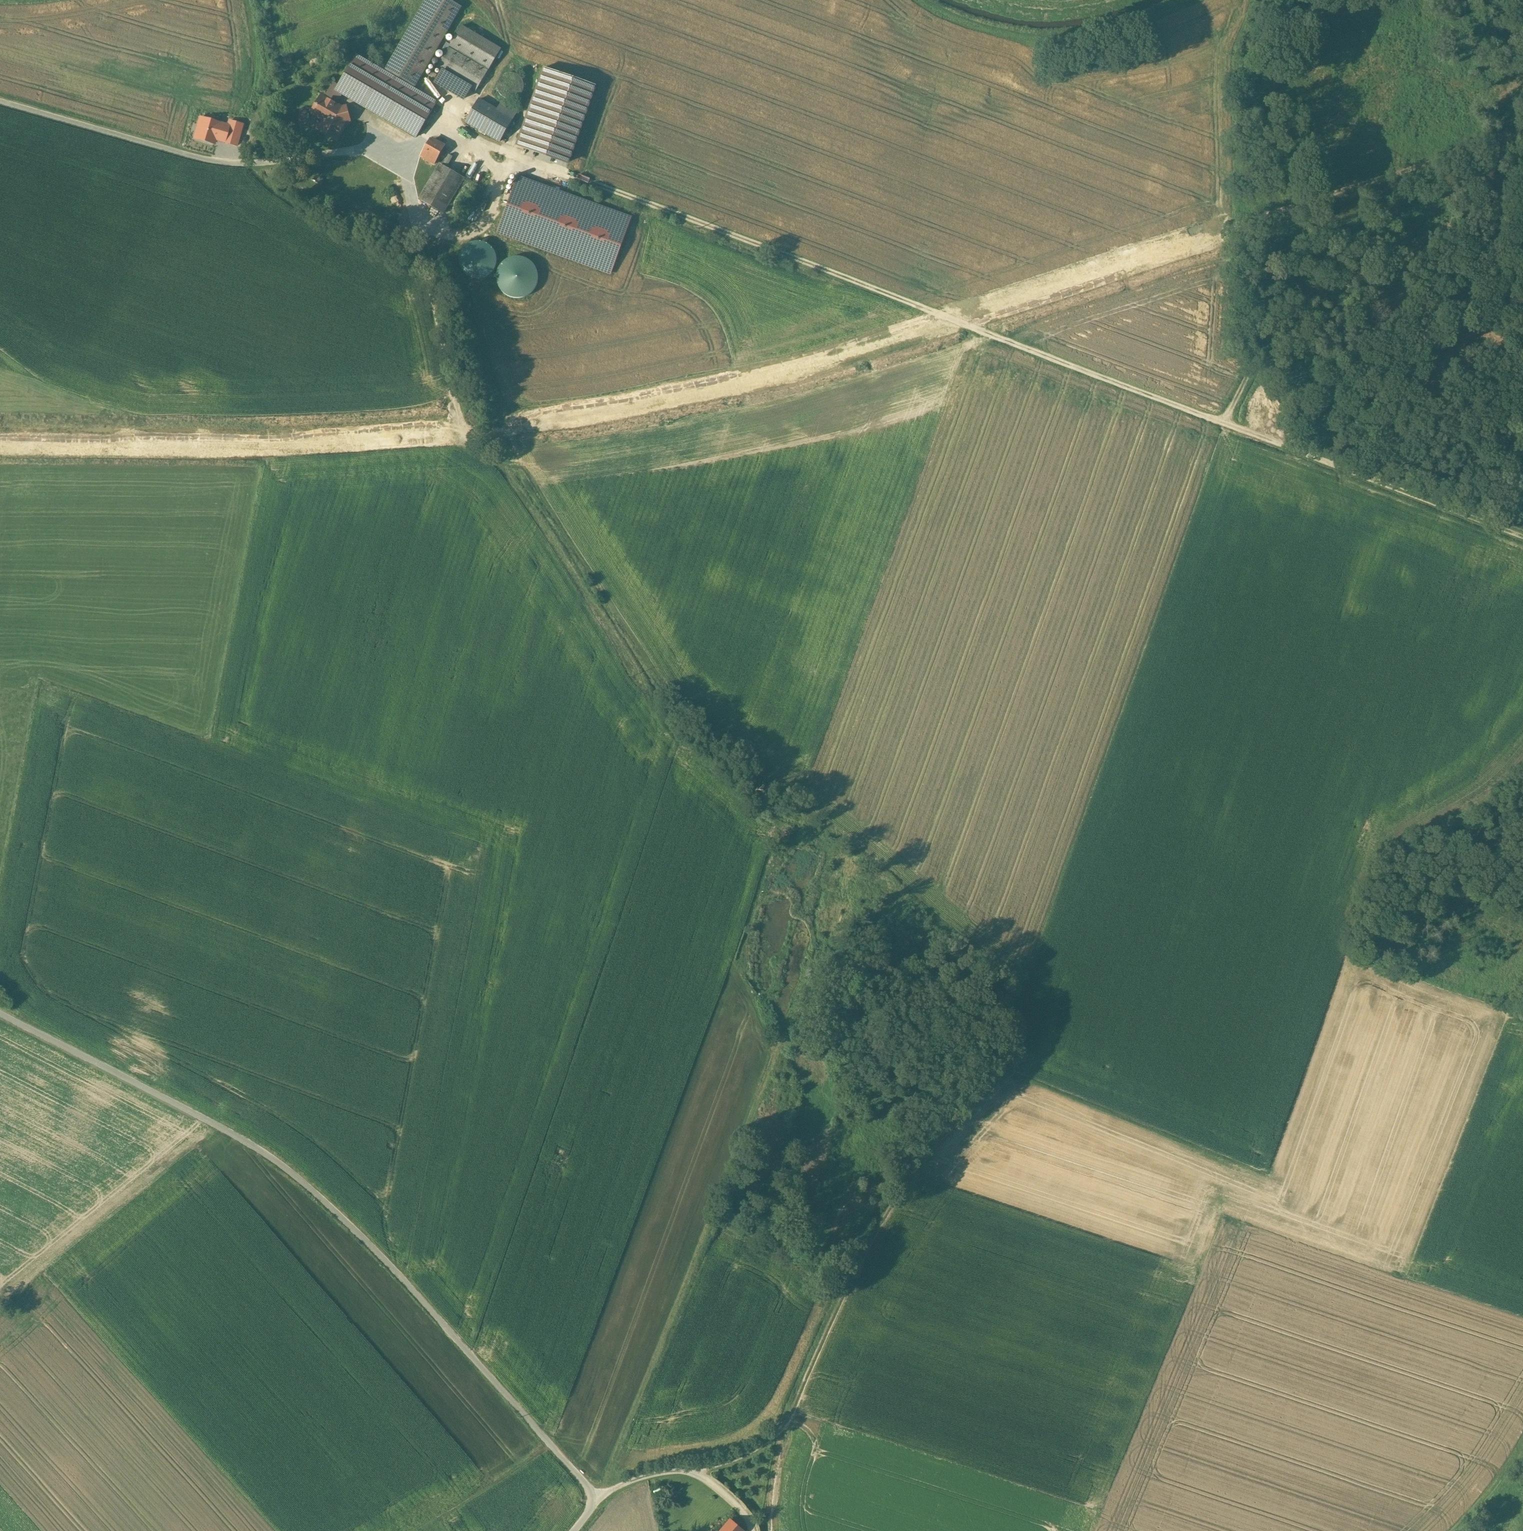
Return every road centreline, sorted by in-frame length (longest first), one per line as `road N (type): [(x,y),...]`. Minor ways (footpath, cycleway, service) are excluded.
road 1 (track): [(403,152),(445,125),(469,142),(1522,538)]
road 2 (residential): [(231,1134),(290,1171),(394,1271),(586,1485),(592,1506),(571,1530)]
road 3 (unclassified): [(0,1014),(231,1134)]
road 4 (track): [(839,1297),(793,1413),(755,1450),(690,1471)]

